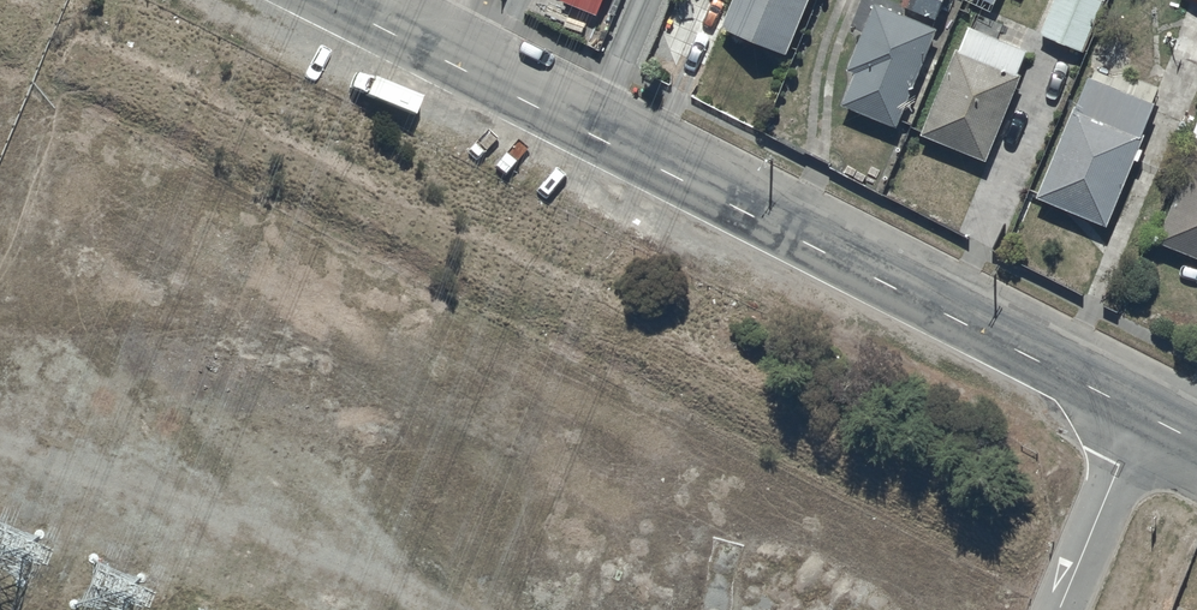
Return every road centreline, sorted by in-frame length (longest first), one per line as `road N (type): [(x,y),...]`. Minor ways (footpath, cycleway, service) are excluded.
road 1 (residential): [(462,69),(1142,412)]
road 2 (unclassified): [(1142,412),(1060,609)]
road 3 (unclassified): [(325,0),(462,69)]

